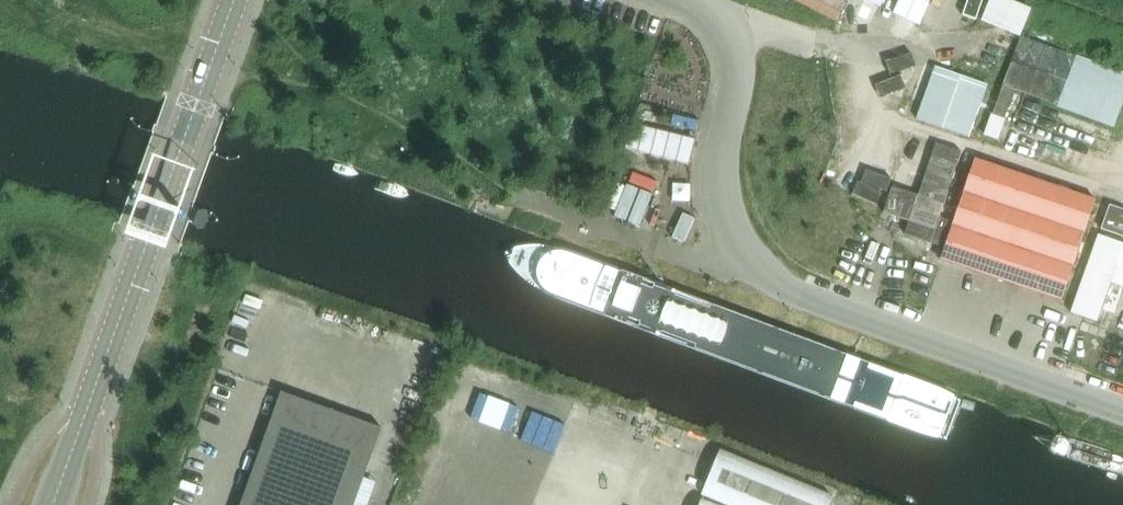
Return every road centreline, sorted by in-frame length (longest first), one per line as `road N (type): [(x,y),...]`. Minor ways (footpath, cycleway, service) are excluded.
road 1 (unclassified): [(1122,407),(793,292),(759,271),(734,240),(719,199),(719,153),(738,70),(734,45),(711,14),(675,0)]
road 2 (tertiary): [(52,504),(233,0)]

